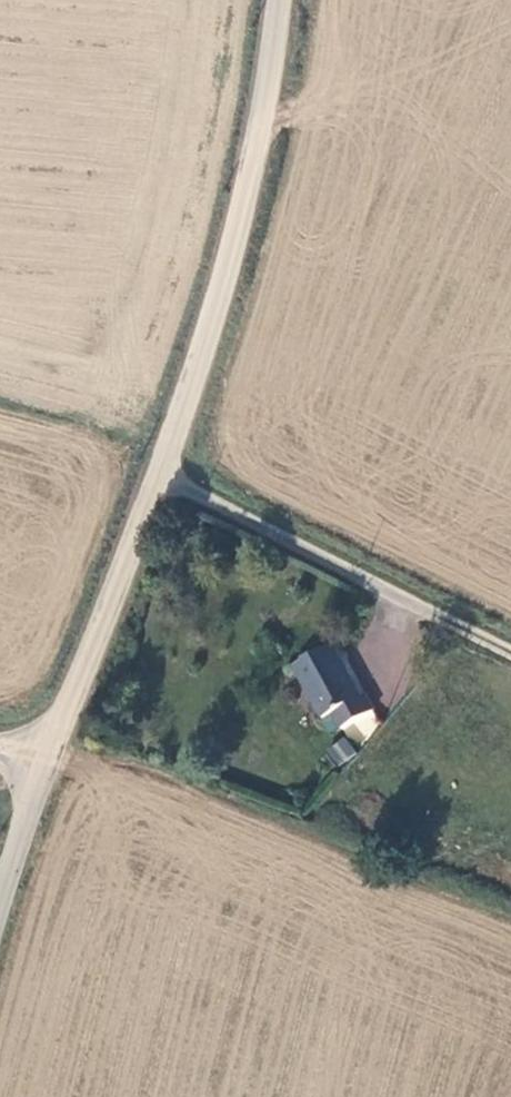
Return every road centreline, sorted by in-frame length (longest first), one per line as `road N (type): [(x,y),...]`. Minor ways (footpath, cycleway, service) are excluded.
road 1 (unclassified): [(46,767),(227,286),(271,79),(279,0)]
road 2 (track): [(152,478),(510,651)]
road 3 (unclassified): [(0,914),(46,767)]

